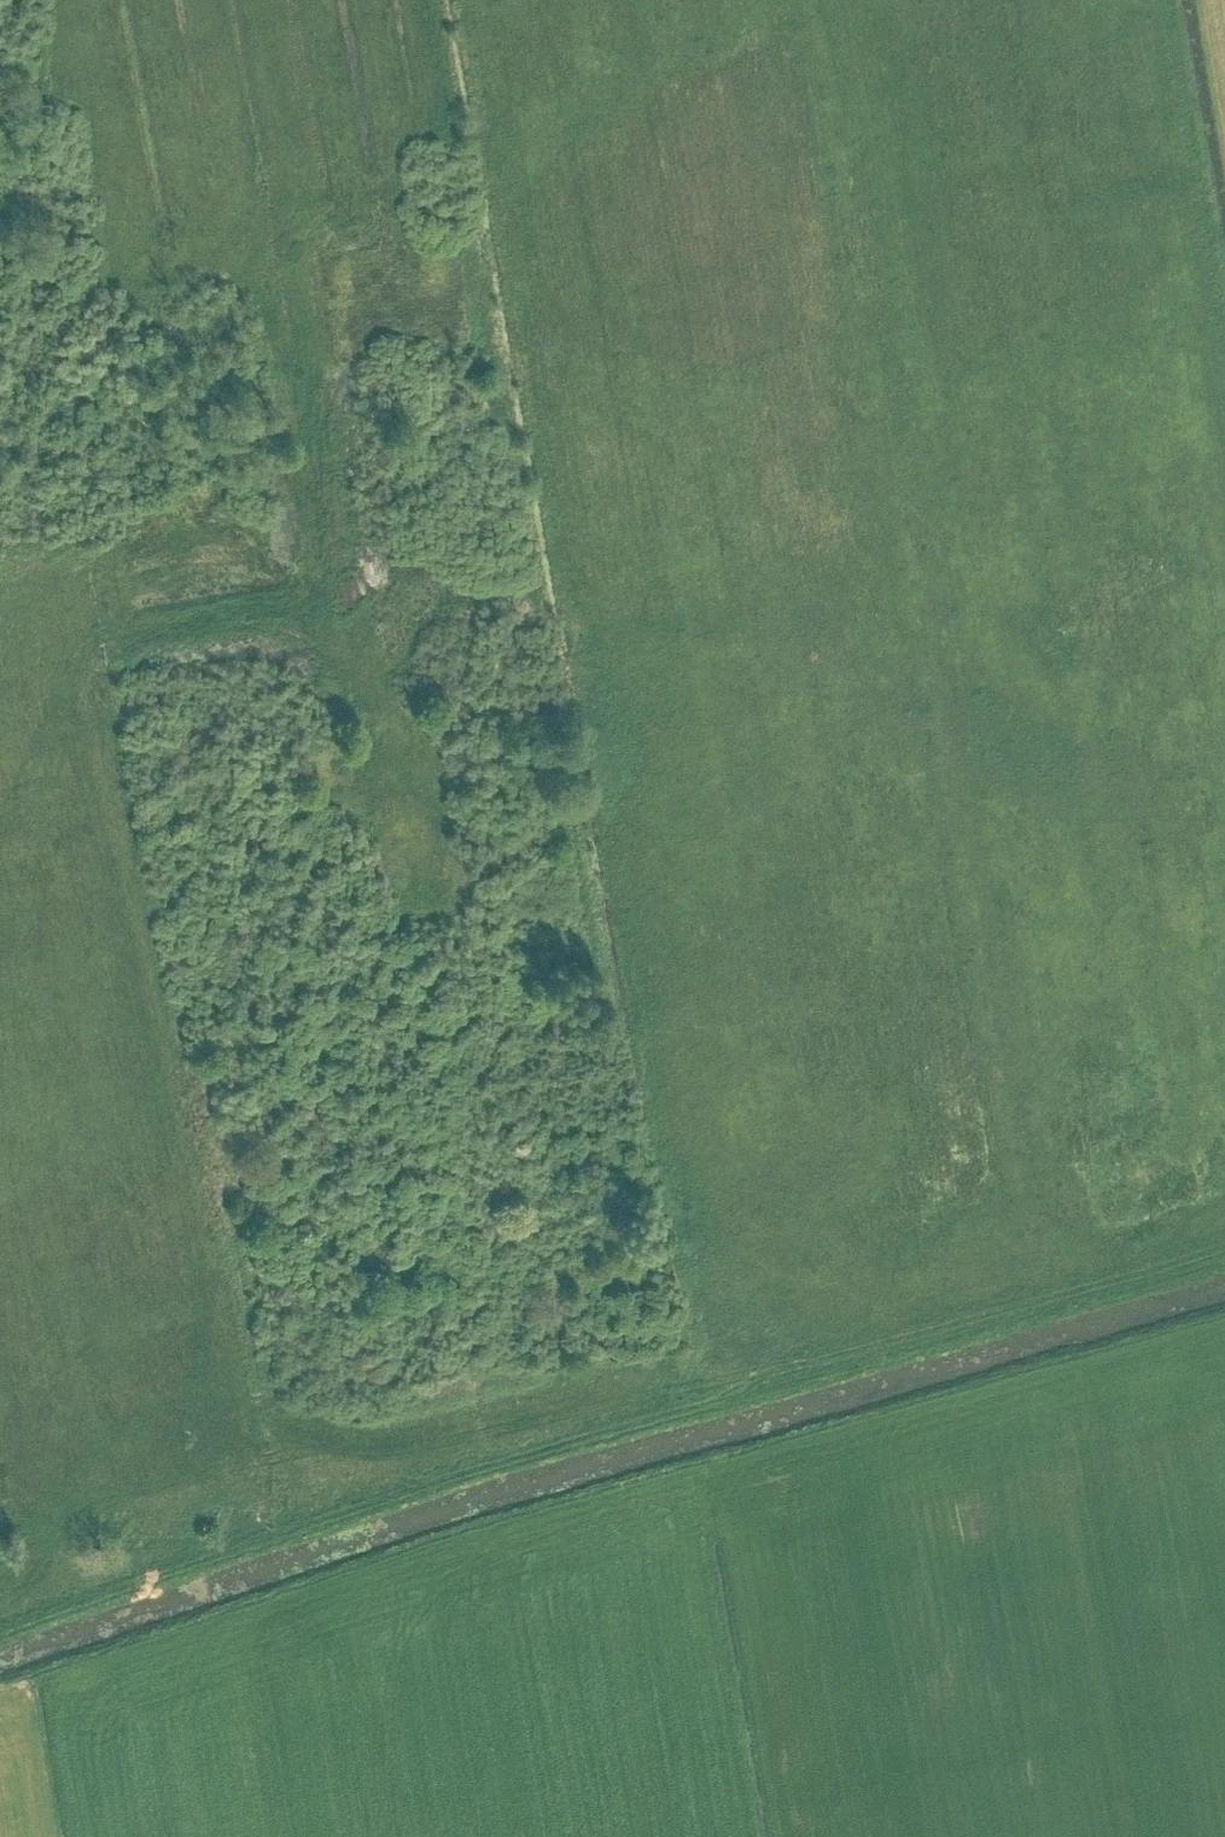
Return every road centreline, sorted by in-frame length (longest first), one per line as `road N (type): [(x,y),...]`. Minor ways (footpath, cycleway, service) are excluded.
road 1 (track): [(1224,1258),(725,1392),(0,1625)]

